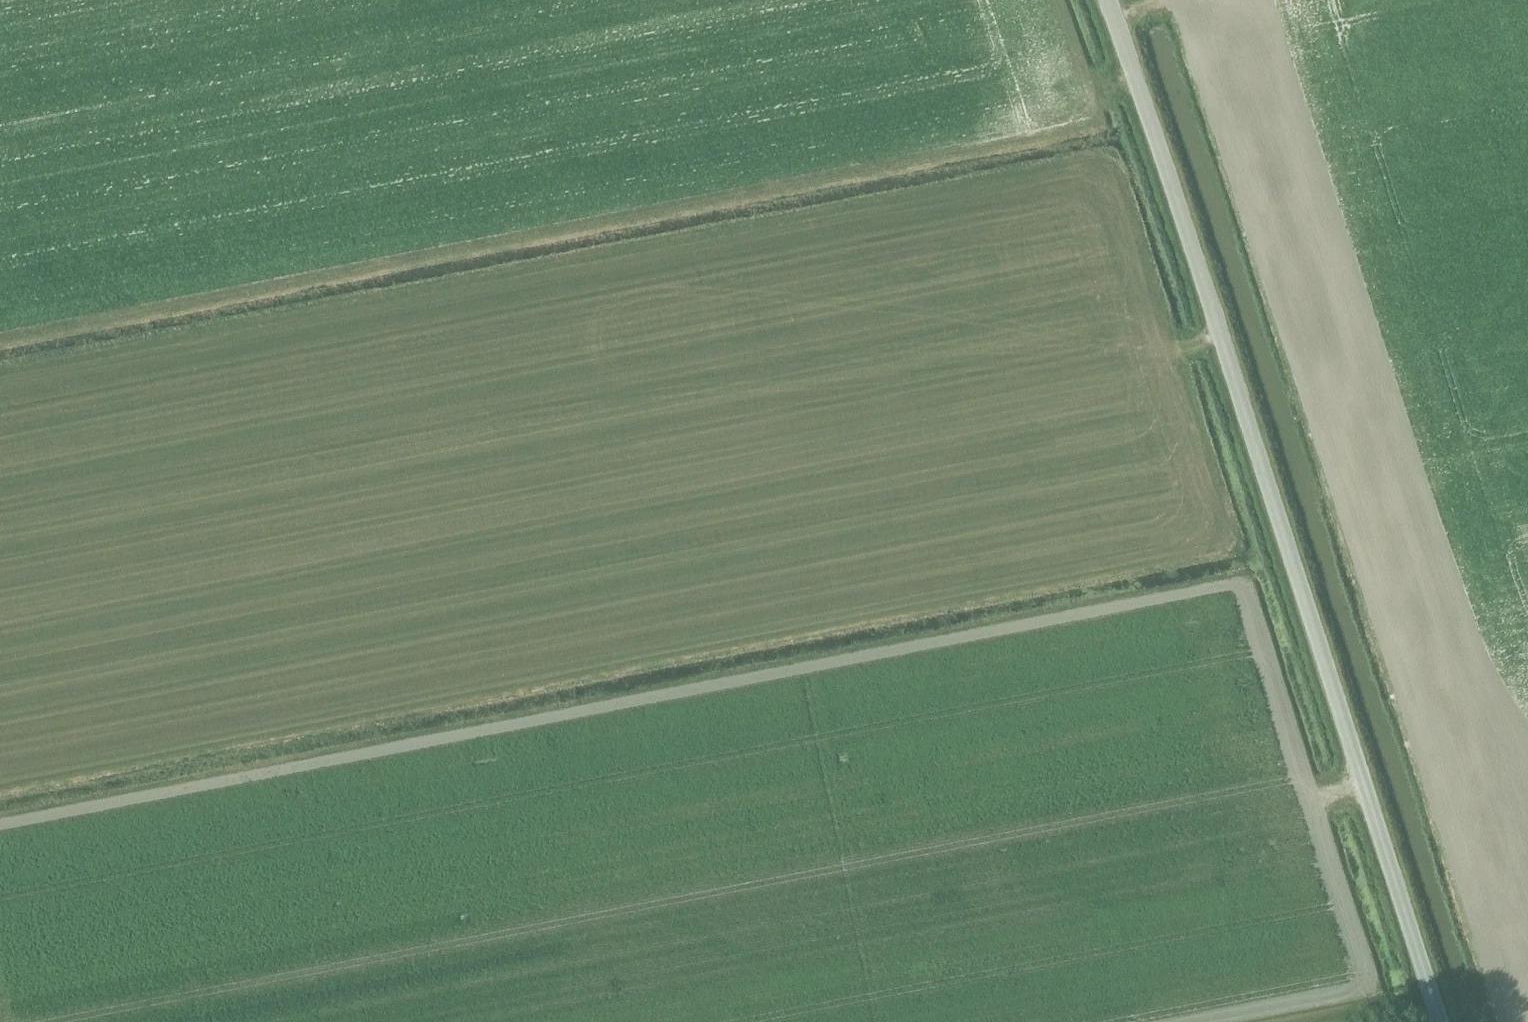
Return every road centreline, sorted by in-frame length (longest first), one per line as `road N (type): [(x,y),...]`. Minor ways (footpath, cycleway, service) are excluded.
road 1 (unclassified): [(1439,1021),(1107,0)]

